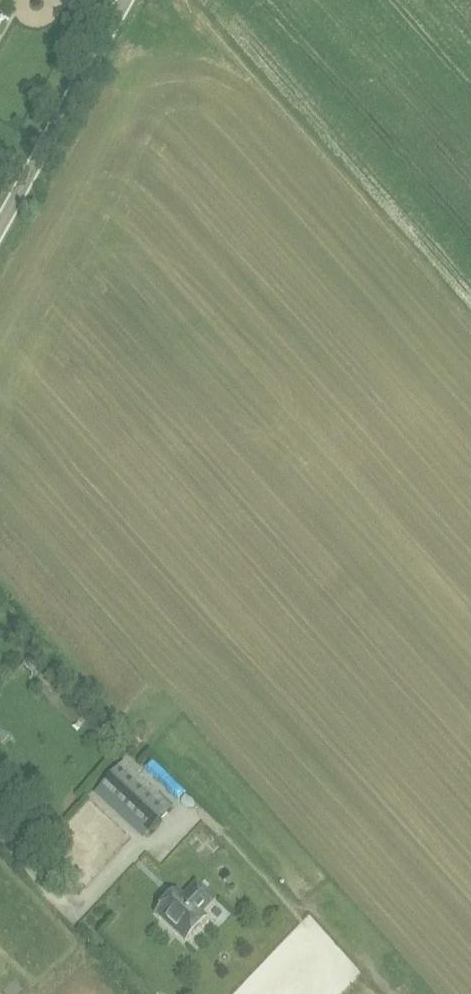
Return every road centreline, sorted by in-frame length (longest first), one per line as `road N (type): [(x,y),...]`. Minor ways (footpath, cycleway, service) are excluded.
road 1 (unclassified): [(0,227),(126,0)]

